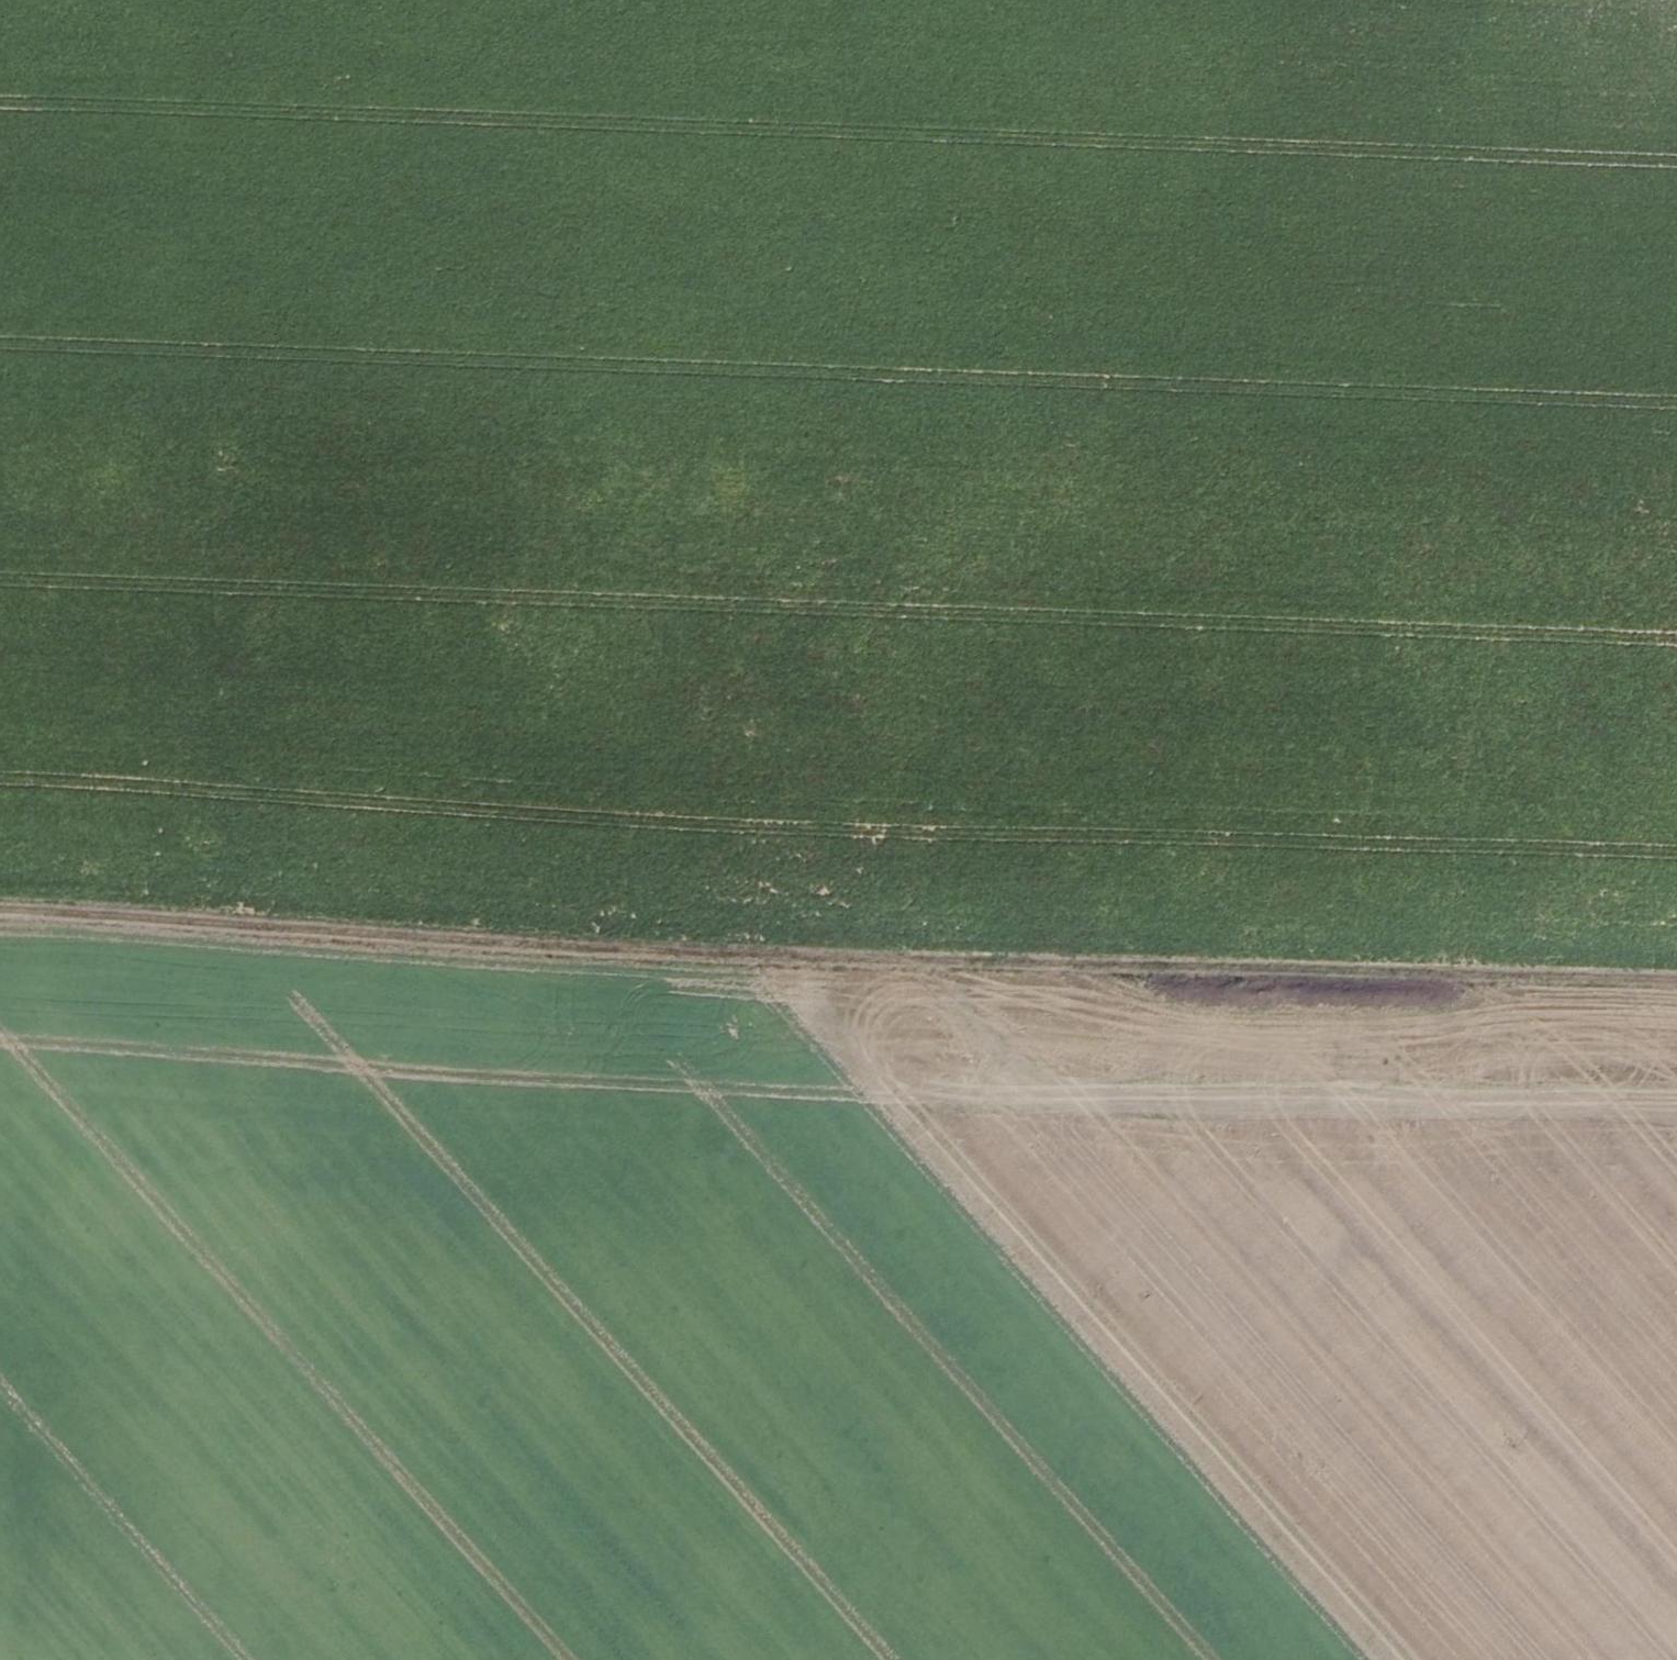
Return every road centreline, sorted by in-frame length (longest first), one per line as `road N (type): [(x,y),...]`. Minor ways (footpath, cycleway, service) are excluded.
road 1 (track): [(0,910),(763,960),(1676,987)]
road 2 (track): [(1474,982),(1676,593)]

